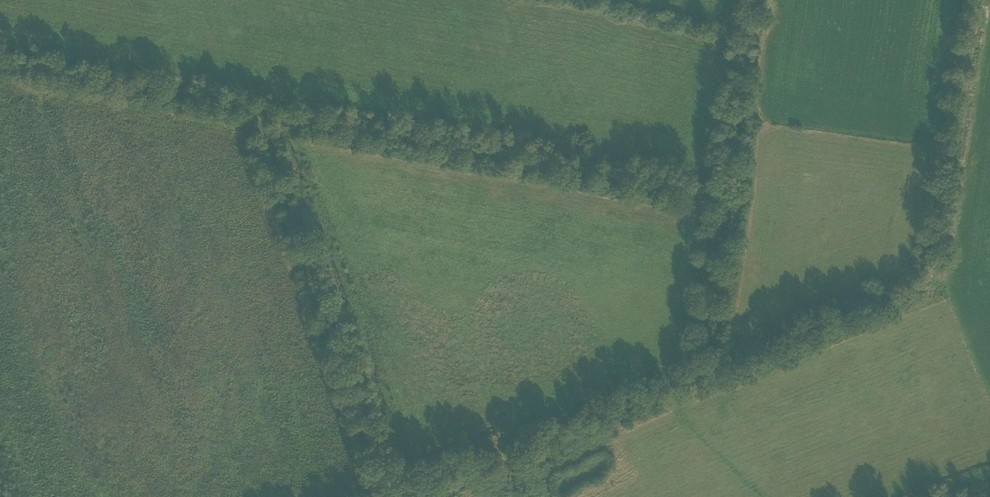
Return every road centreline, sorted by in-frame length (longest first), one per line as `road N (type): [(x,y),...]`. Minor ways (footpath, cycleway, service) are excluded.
road 1 (track): [(723,201),(704,364),(931,283),(980,0)]
road 2 (track): [(723,201),(254,113)]
road 3 (track): [(254,113),(394,496)]
road 4 (track): [(254,113),(0,64)]
road 5 (track): [(756,0),(723,201)]

